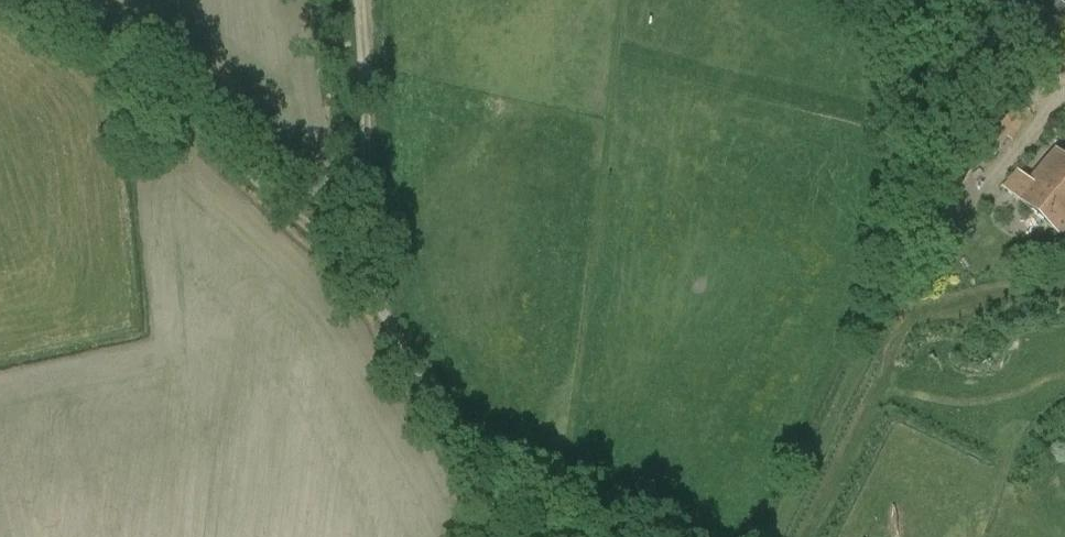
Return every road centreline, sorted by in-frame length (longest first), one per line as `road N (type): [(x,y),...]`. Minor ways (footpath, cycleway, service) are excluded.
road 1 (track): [(474,489),(339,264),(148,90),(26,0)]
road 2 (track): [(344,0),(353,54),(346,275)]

